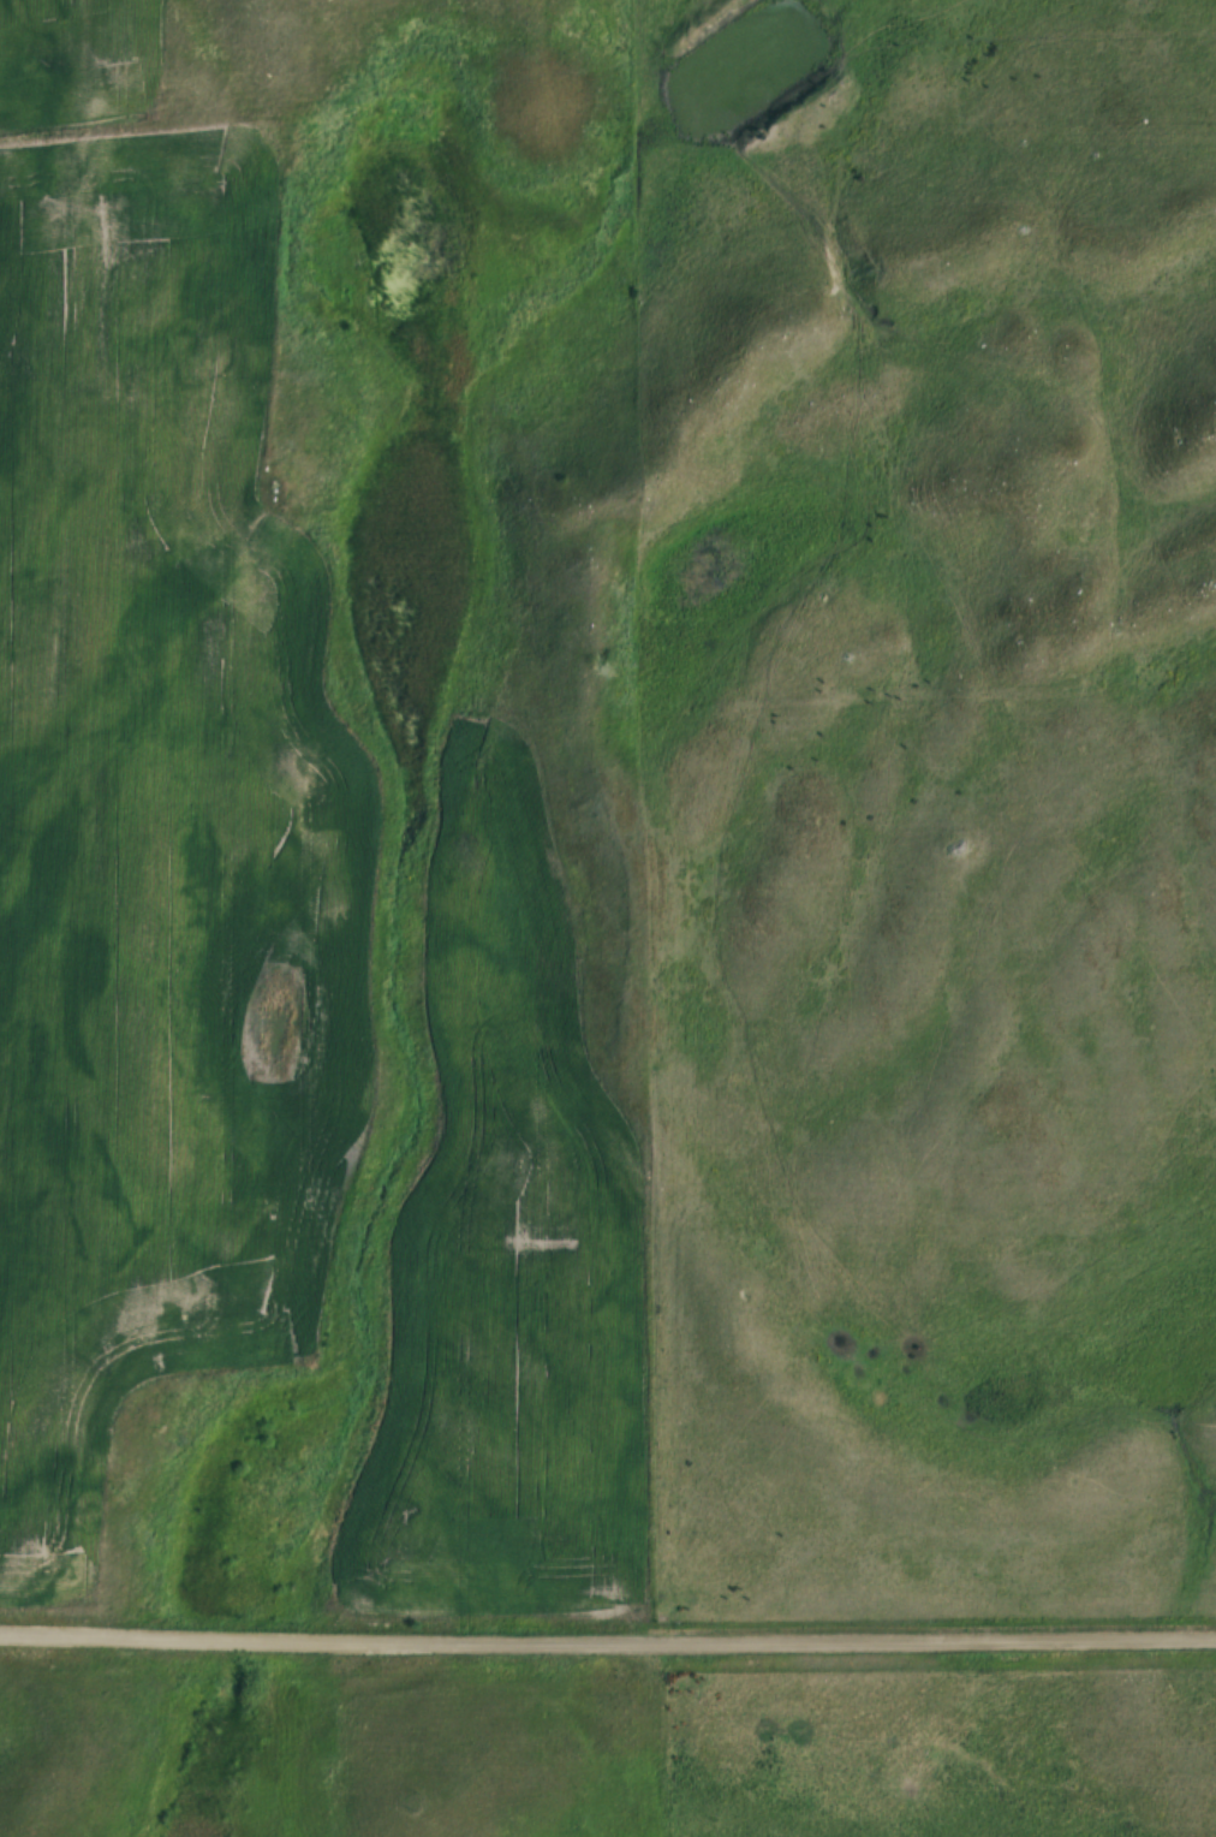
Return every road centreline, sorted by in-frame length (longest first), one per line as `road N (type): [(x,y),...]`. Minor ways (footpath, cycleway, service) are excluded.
road 1 (residential): [(0,1637),(467,1649),(1215,1645)]

